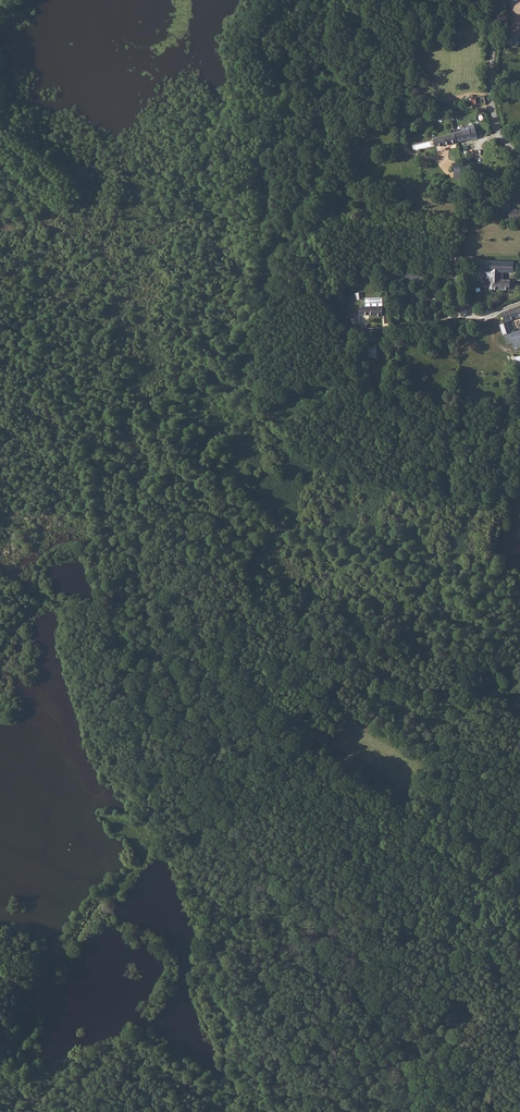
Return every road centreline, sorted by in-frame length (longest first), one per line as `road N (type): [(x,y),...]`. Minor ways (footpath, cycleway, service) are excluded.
road 1 (unclassified): [(519,155),(496,127),(491,105),(498,0)]

